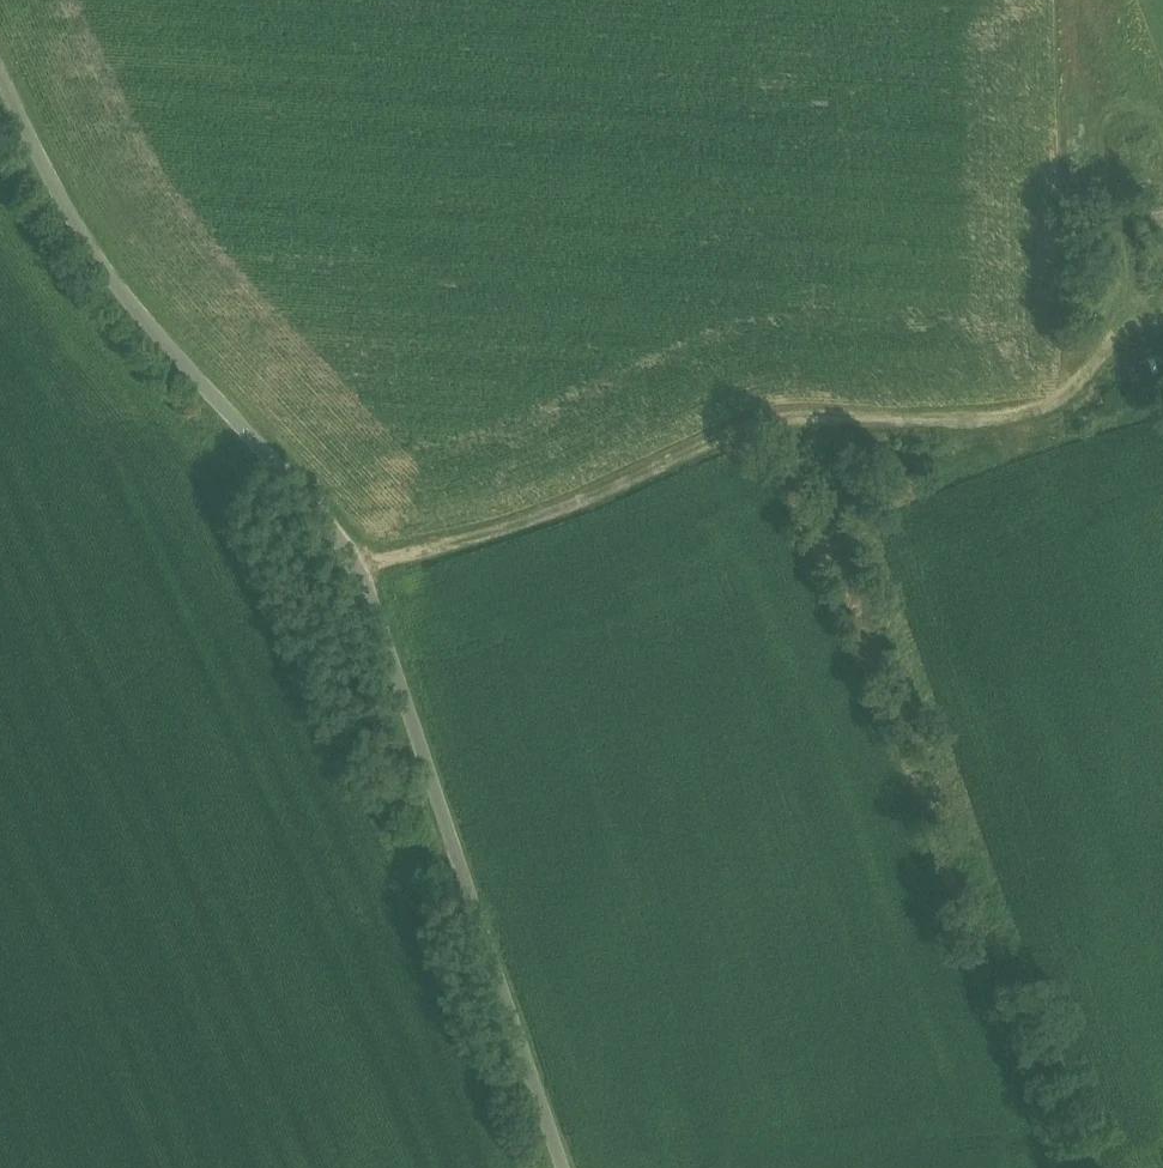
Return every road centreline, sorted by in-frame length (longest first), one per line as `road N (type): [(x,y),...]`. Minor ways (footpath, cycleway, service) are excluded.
road 1 (residential): [(558,1167),(465,885),(358,603),(282,467),(89,235),(0,39)]
road 2 (track): [(326,546),(441,556),(534,535),(783,429),(1041,420),(1162,319)]

